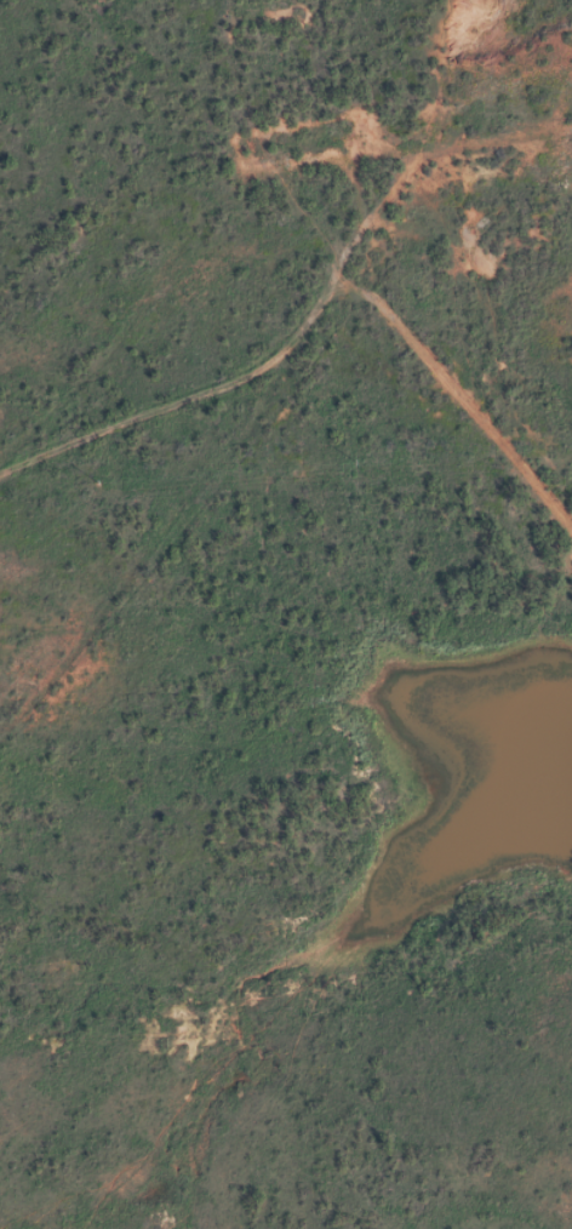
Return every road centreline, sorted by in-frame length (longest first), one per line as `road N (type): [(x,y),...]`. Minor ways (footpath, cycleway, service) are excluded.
road 1 (residential): [(571,544),(360,325),(316,307),(0,481)]
road 2 (residential): [(571,126),(491,112),(419,131),(368,170),(332,223),(316,307)]

